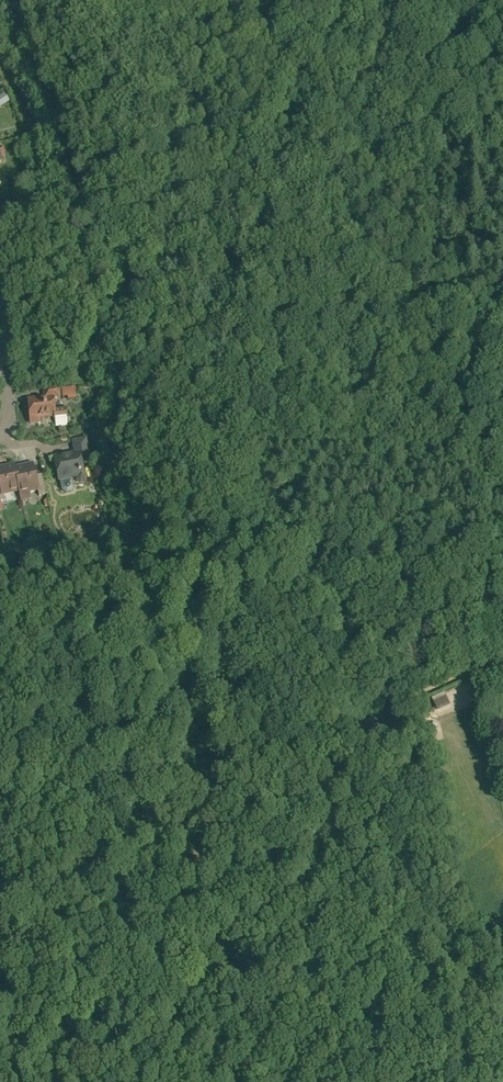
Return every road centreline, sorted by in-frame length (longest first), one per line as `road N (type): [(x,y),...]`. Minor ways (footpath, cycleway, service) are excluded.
road 1 (track): [(430,1081),(347,725)]

